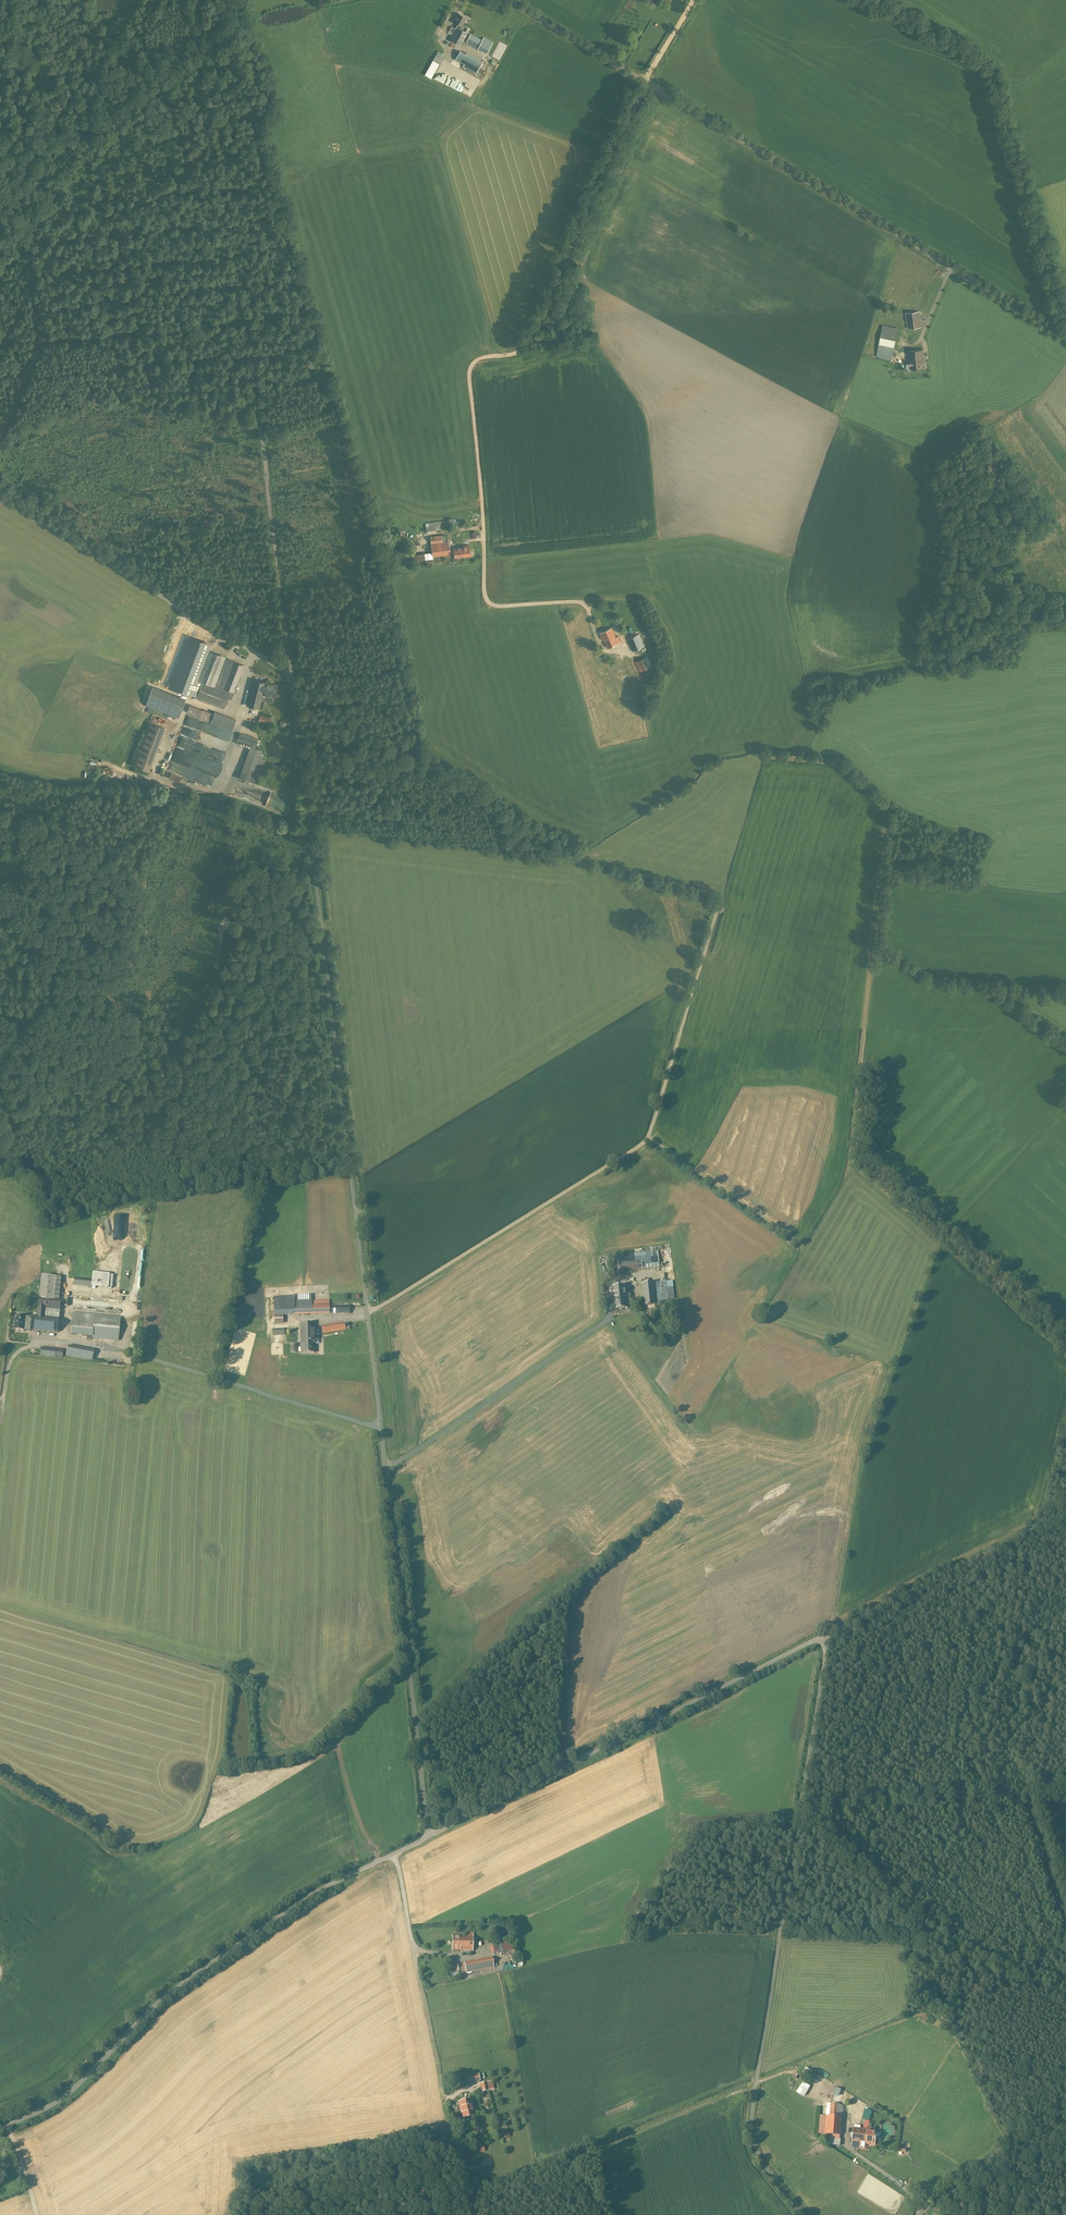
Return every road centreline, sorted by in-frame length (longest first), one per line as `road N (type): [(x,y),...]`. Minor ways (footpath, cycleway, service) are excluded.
road 1 (unclassified): [(0,494),(291,680),(430,1837)]
road 2 (track): [(0,441),(39,345),(242,314),(291,680)]
road 3 (unclassified): [(581,602),(486,600),(470,374),(477,360),(526,345),(647,84)]
road 4 (residential): [(830,1632),(751,2119),(763,2165),(803,2214)]
road 5 (residential): [(0,2130),(62,2102),(157,2006),(317,1893),(430,1837)]
road 6 (tertiary): [(647,84),(1065,335)]
road 7 (residential): [(430,1837),(830,1632)]
road 8 (track): [(321,926),(227,926),(176,1051),(140,1083),(116,1095),(0,1096)]
road 9 (unclassified): [(830,1632),(1065,1513)]
road 10 (track): [(51,162),(158,0)]
road 11 (residential): [(919,2214),(1065,2108)]
road 12 (track): [(24,0),(51,162)]
road 13 (tertiary): [(510,0),(647,84)]
road 14 (track): [(690,1431),(610,1320)]

